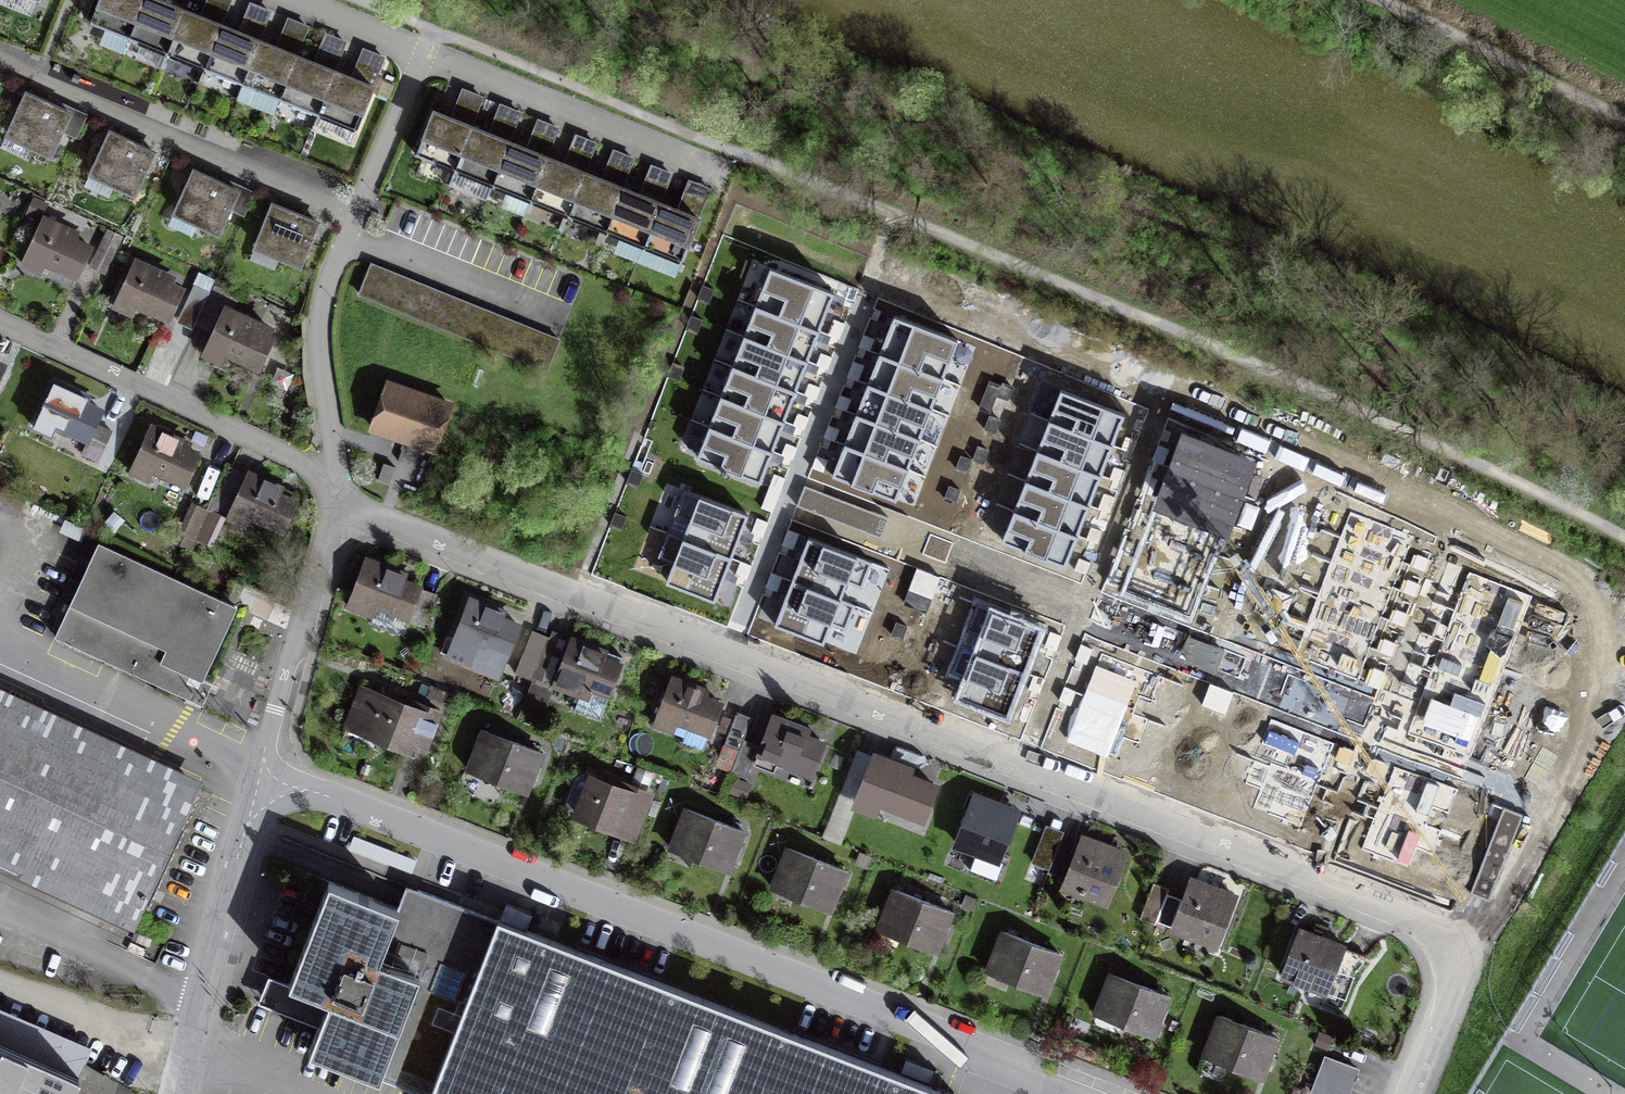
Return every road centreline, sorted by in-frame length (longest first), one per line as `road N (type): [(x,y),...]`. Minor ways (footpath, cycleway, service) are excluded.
road 1 (residential): [(1409,1093),(1453,980),(1446,950),(1405,915),(384,522),(334,516)]
road 2 (residential): [(253,772),(1074,1093)]
road 3 (residential): [(168,1093),(253,772)]
road 4 (track): [(1344,0),(1624,118)]
road 5 (residential): [(253,772),(334,516)]

